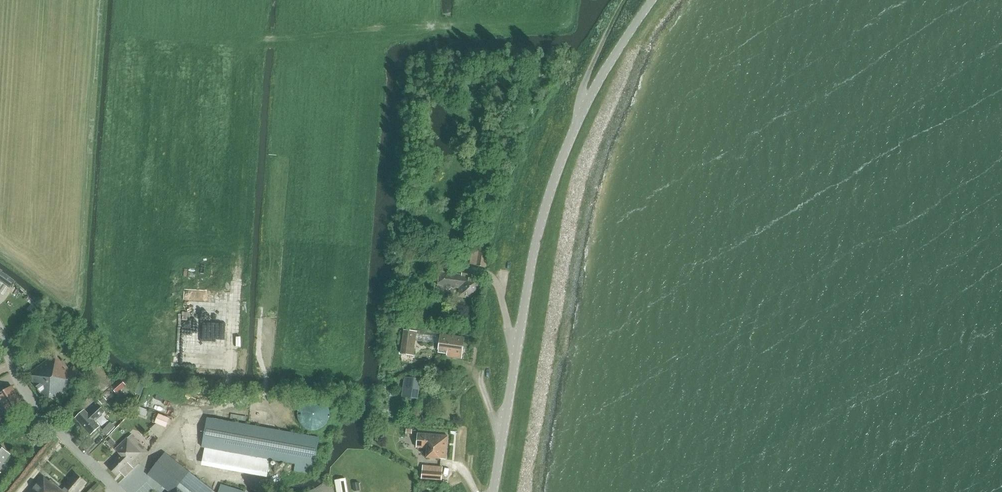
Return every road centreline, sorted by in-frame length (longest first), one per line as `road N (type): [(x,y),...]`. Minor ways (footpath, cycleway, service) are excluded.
road 1 (tertiary): [(494,491),(551,188),(595,88),(654,0)]
road 2 (track): [(247,43),(451,26),(484,0)]
road 3 (tertiary): [(118,491),(35,406),(0,333)]
road 4 (track): [(625,0),(590,69),(580,118)]

